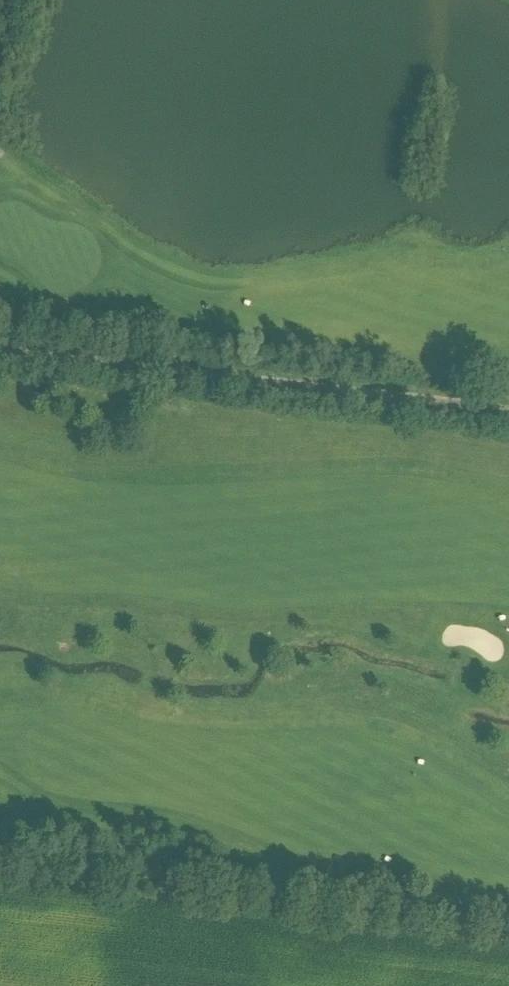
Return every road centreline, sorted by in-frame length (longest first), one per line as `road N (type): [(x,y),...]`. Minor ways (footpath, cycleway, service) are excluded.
road 1 (unclassified): [(508,412),(0,350)]

